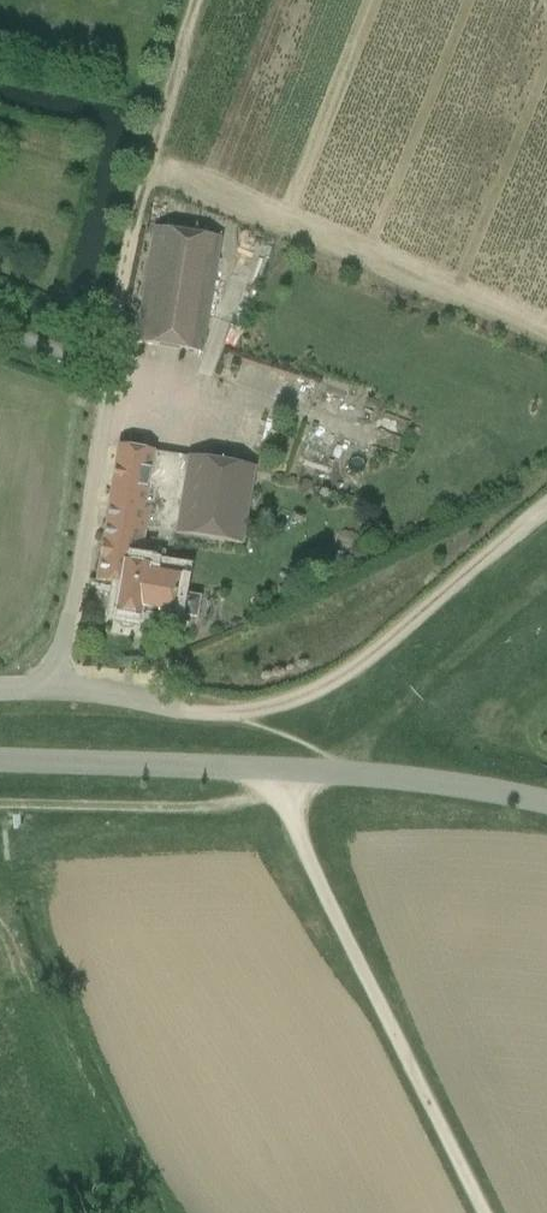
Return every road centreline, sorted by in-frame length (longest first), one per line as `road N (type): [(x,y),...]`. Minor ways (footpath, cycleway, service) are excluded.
road 1 (tertiary): [(546,801),(338,775),(0,762)]
road 2 (track): [(486,1212),(265,771)]
road 3 (track): [(185,708),(250,716),(330,684),(546,498)]
road 4 (track): [(108,374),(143,183),(199,0)]

